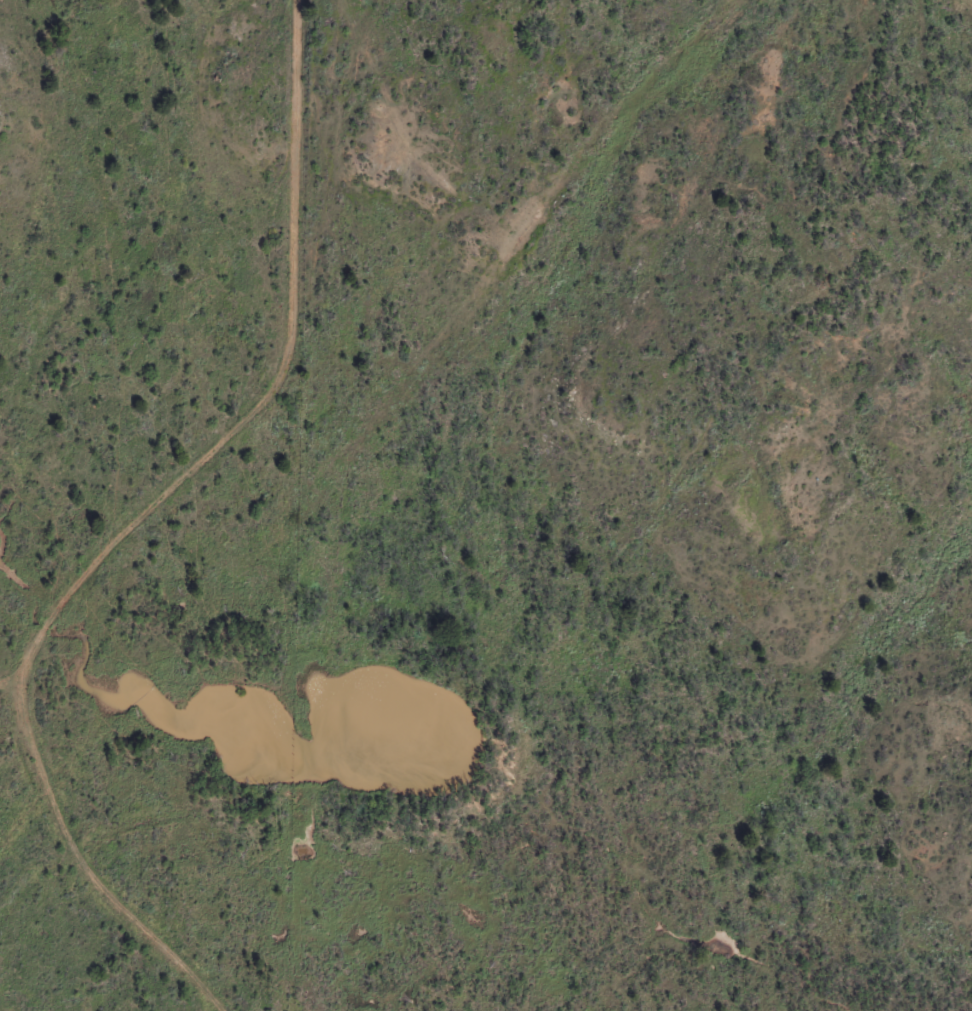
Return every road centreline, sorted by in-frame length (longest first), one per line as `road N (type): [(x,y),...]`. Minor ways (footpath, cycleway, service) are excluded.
road 1 (residential): [(311,0),(274,418),(75,593),(39,665),(54,844),(194,1010)]

